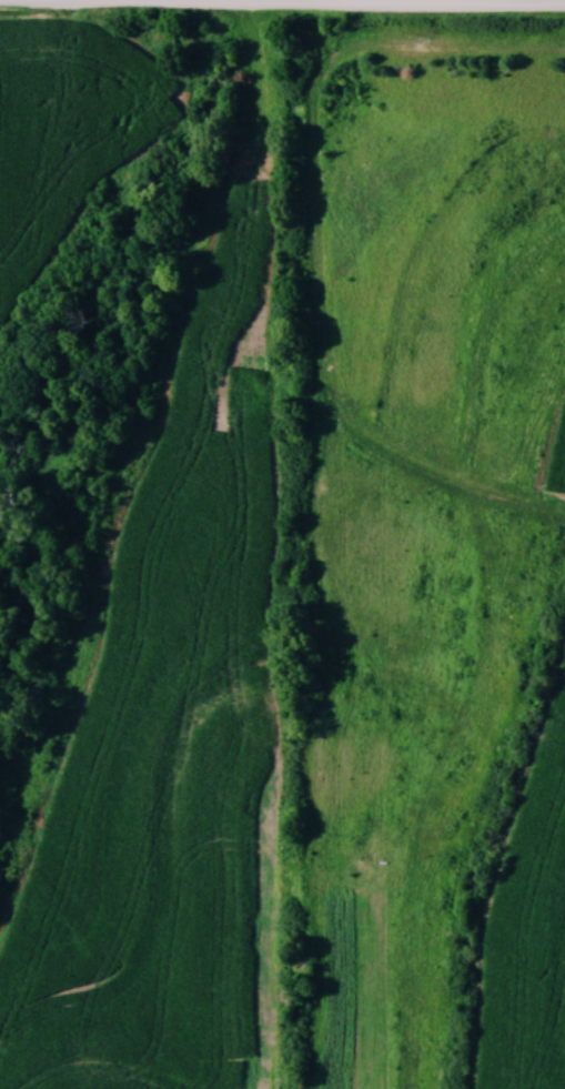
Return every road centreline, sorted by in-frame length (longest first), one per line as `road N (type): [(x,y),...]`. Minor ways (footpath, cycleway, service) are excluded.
road 1 (residential): [(564,8),(0,2)]

